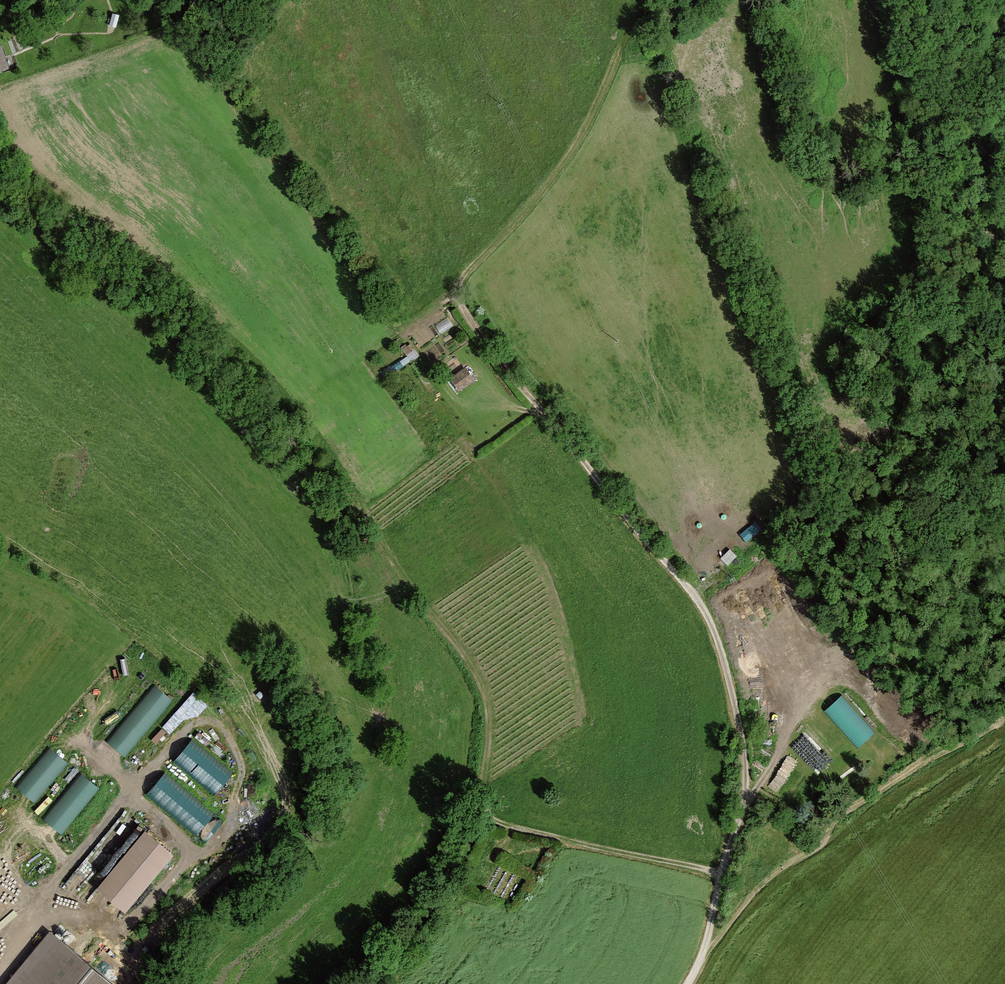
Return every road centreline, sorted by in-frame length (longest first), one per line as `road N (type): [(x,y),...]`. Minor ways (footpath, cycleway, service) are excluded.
road 1 (track): [(703,956),(747,782),(715,631),(687,585),(480,335),(457,287),(572,151),(632,35),(676,49)]
road 2 (track): [(364,983),(396,952),(466,848),(488,759),(481,680),(361,510),(244,376),(102,258),(70,247),(0,178)]
road 3 (track): [(722,875),(476,821)]

